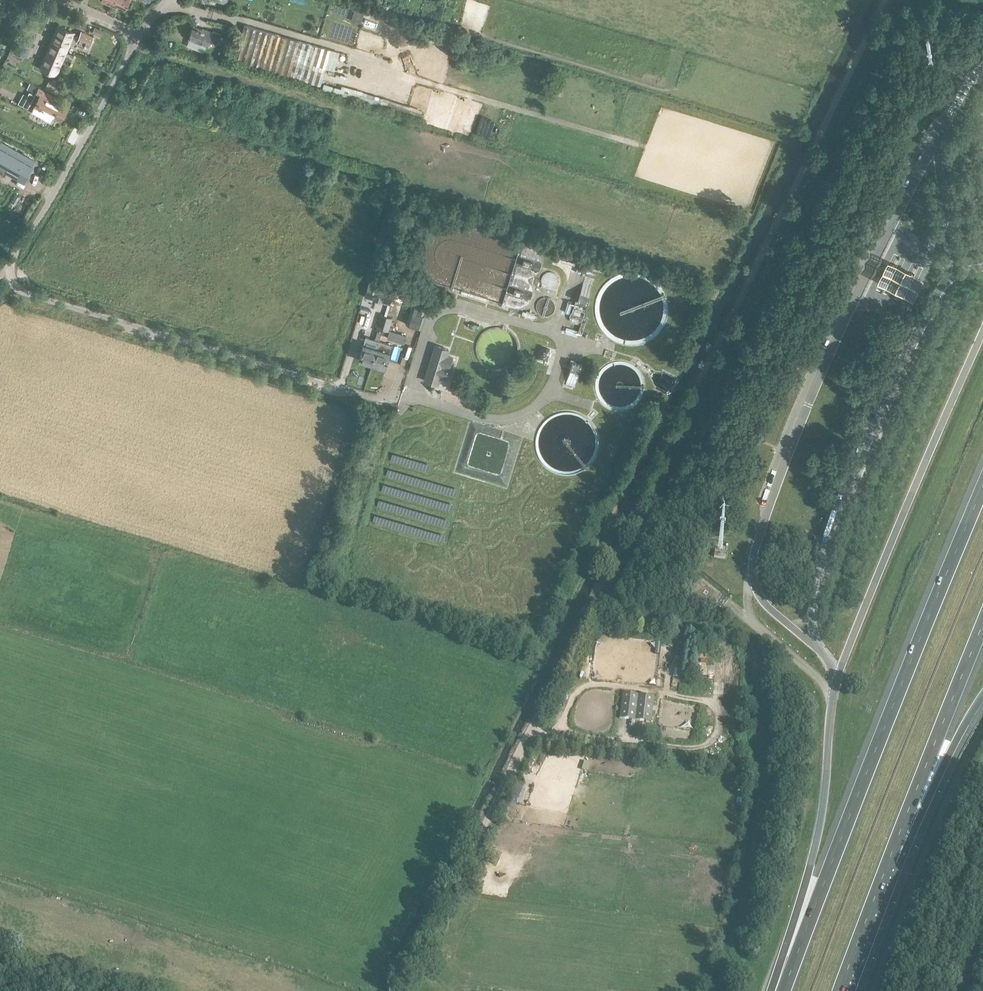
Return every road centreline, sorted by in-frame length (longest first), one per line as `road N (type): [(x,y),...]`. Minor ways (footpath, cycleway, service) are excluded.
road 1 (track): [(396,990),(530,735),(884,0)]
road 2 (track): [(745,175),(173,0)]
road 3 (motorway): [(982,484),(784,990)]
road 4 (track): [(530,735),(566,730),(701,749),(722,738),(725,724),(703,700),(596,685),(576,694),(568,719)]
road 5 (track): [(721,990),(765,798),(759,625)]
road 6 (residential): [(11,269),(136,40),(123,25),(64,0)]
road 7 (motorway): [(837,680),(826,803),(780,990)]
road 8 (motorway): [(889,860),(982,624)]
road 9 (motorway): [(889,860),(982,696)]
road 10 (motorway): [(840,990),(889,860)]

